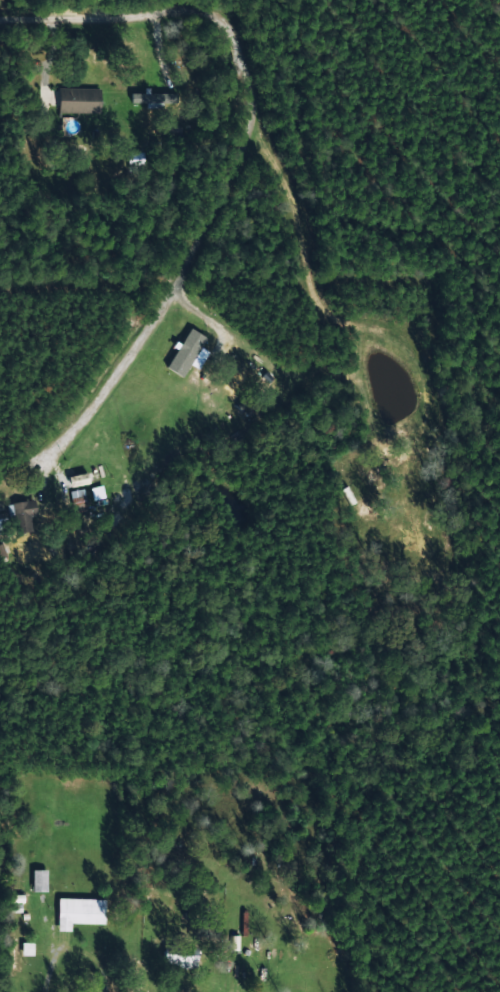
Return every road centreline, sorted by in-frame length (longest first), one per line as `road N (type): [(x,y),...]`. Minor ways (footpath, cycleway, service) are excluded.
road 1 (residential): [(0,21),(51,21),(112,72),(126,171),(26,290)]

